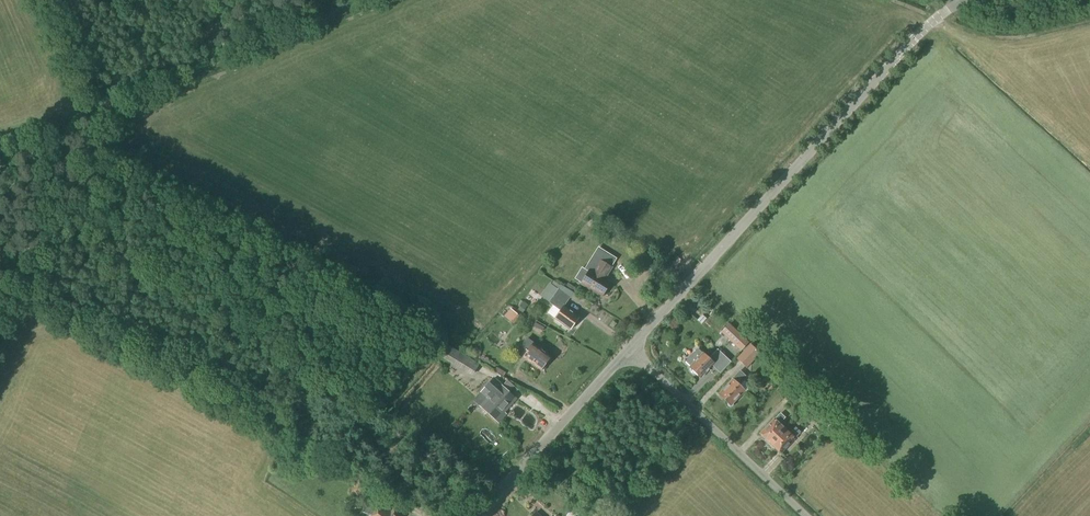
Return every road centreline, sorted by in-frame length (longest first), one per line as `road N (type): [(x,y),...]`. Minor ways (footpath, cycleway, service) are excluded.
road 1 (unclassified): [(629,348),(915,38),(961,2)]
road 2 (unclassified): [(806,515),(629,348)]
road 3 (unclassified): [(475,515),(629,348)]

